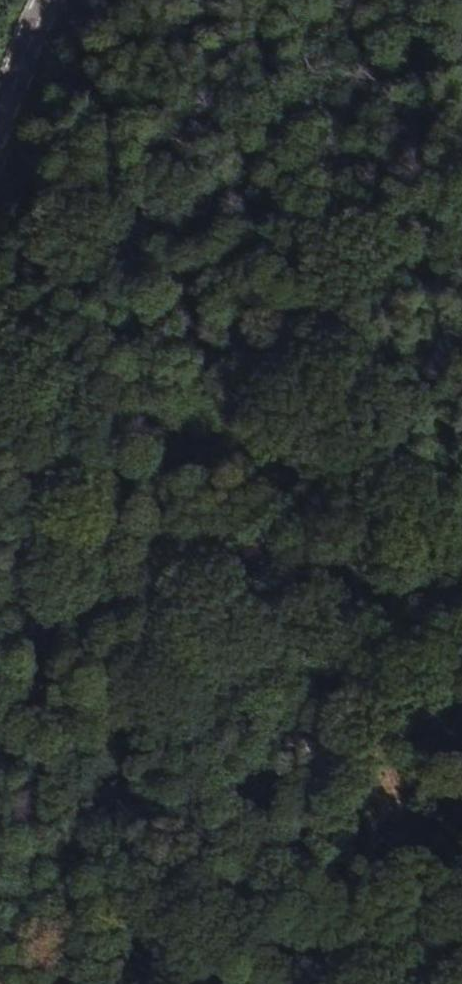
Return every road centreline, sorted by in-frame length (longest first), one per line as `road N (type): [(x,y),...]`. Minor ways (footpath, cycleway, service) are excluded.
road 1 (tertiary): [(52,0),(0,109)]

